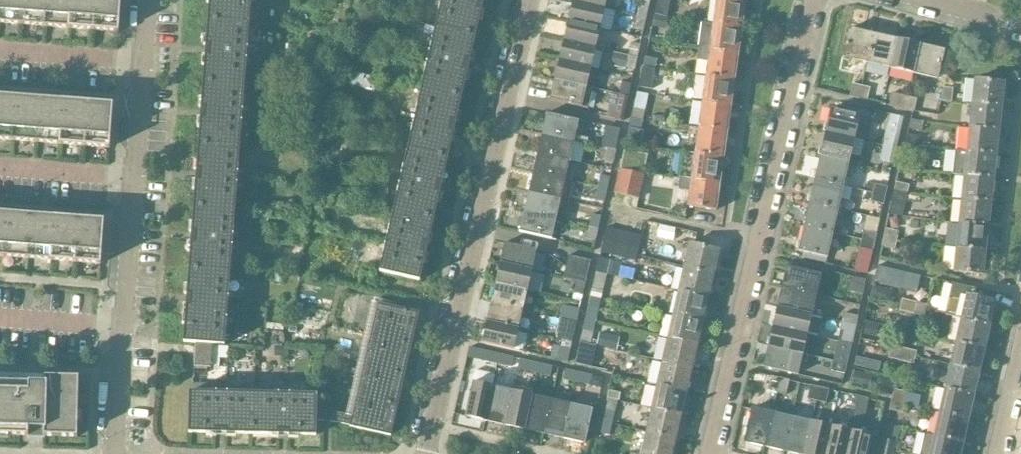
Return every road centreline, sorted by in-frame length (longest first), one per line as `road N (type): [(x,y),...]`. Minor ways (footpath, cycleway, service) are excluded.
road 1 (residential): [(425,453),(528,0)]
road 2 (residential): [(813,0),(713,453)]
road 3 (residential): [(123,328),(135,178)]
road 4 (residential): [(0,51),(144,63)]
road 5 (residential): [(0,166),(135,178)]
road 6 (residential): [(114,453),(123,328)]
road 7 (residential): [(123,328),(0,319)]

